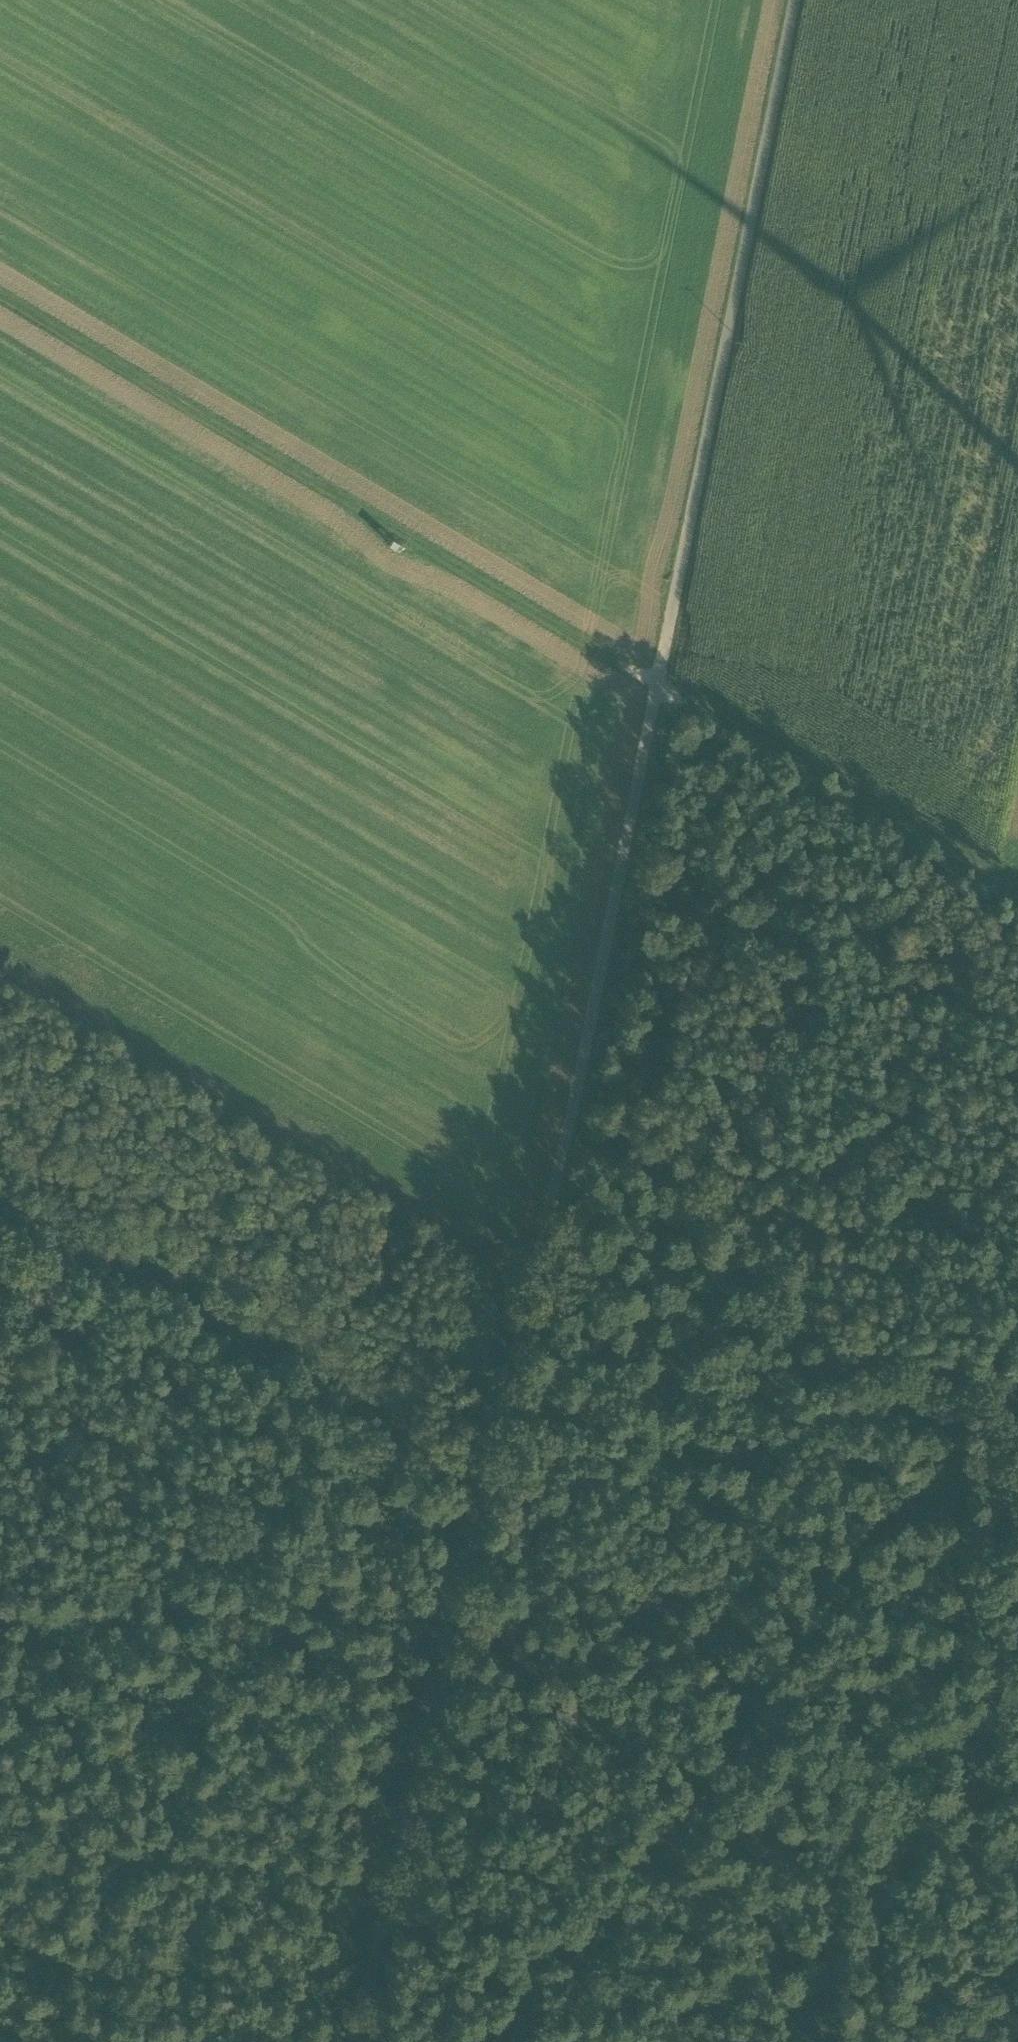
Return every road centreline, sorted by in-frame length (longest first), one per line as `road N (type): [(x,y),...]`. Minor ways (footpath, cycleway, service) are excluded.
road 1 (track): [(354,2041),(413,1841),(482,1493),(575,1117),(656,689)]
road 2 (track): [(471,2041),(861,1511),(920,1476),(954,1476),(1017,1510)]
road 3 (track): [(656,689),(0,300)]
road 4 (track): [(656,689),(795,0)]
road 5 (track): [(482,1493),(0,1208)]
road 6 (track): [(1017,904),(656,689)]

